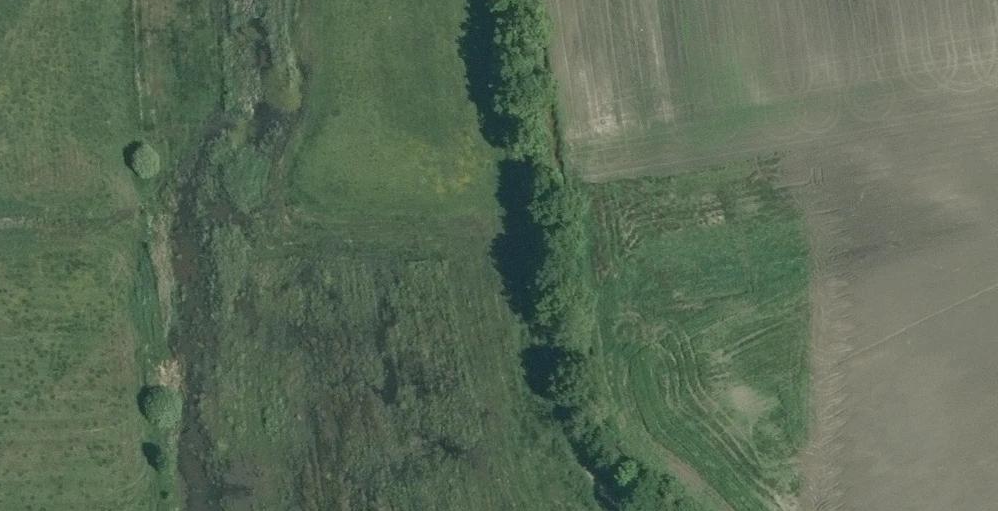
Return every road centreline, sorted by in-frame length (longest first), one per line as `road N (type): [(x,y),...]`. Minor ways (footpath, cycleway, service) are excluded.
road 1 (track): [(637,510),(575,459),(565,435),(496,0)]

